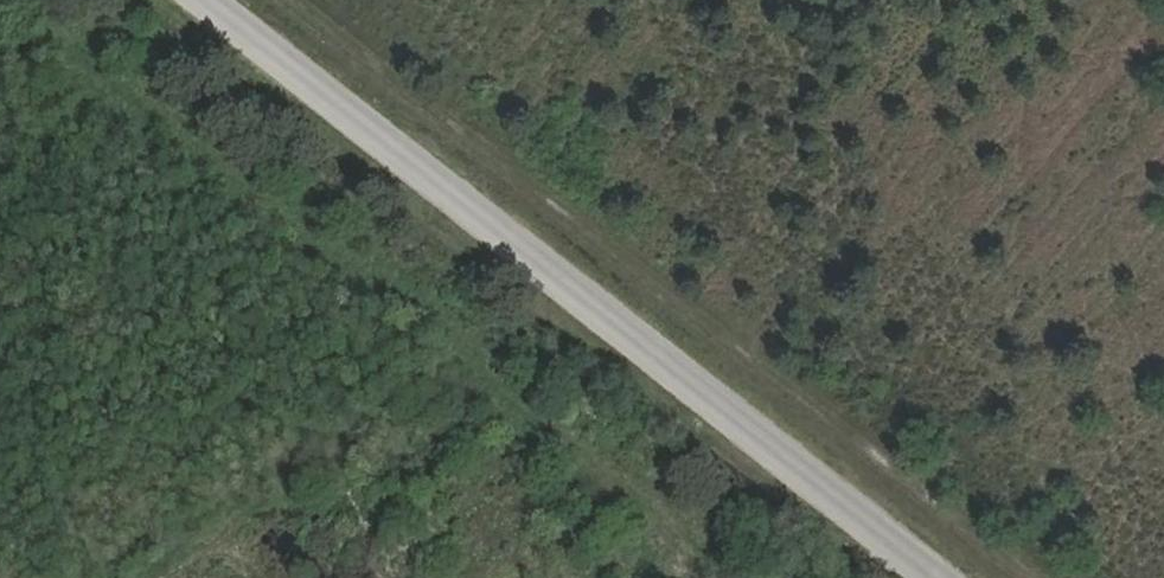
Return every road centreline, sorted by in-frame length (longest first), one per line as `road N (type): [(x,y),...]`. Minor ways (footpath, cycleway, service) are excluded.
road 1 (track): [(740,577),(219,146),(77,42),(0,53)]
road 2 (track): [(169,0),(879,577)]
road 3 (track): [(96,0),(693,468),(724,518),(740,577)]

